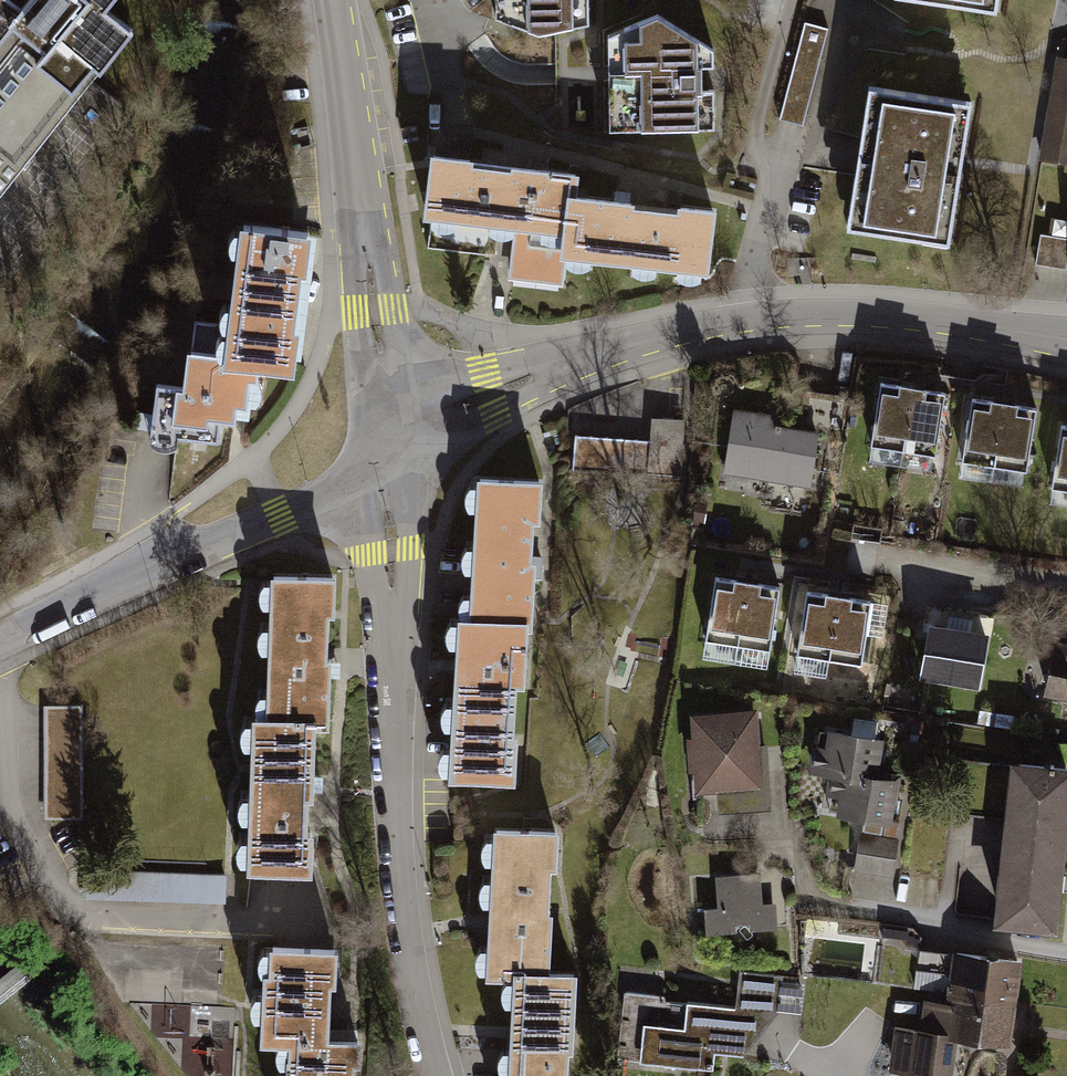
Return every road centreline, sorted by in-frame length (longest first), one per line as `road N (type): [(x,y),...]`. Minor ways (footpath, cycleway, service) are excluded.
road 1 (residential): [(394,446),(394,829),(409,962),(435,1075)]
road 2 (residential): [(330,0),(394,446)]
road 3 (residential): [(0,641),(280,517),(394,446)]
road 4 (residential): [(394,446),(457,408),(543,372),(746,317)]
road 5 (residential): [(746,317),(920,315),(1066,341)]
road 6 (residential): [(774,167),(754,137),(788,0)]
road 7 (residential): [(746,317),(774,167)]

